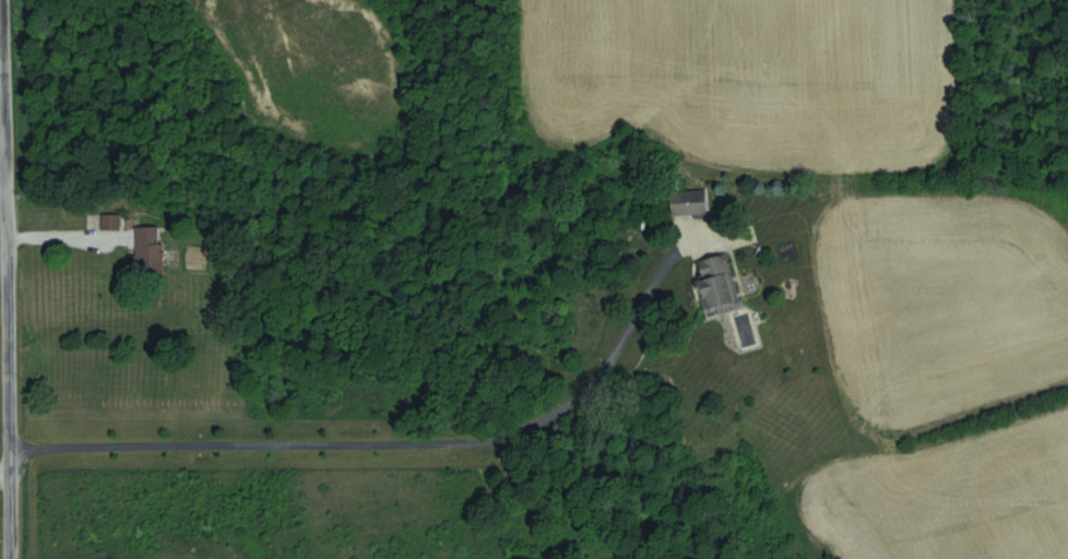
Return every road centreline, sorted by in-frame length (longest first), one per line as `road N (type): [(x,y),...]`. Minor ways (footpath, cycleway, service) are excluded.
road 1 (residential): [(9,558),(1,0)]

